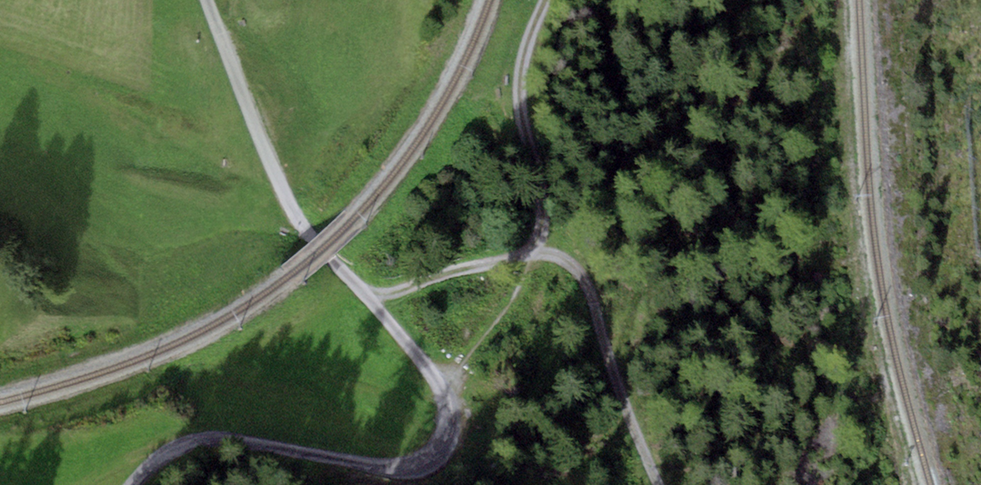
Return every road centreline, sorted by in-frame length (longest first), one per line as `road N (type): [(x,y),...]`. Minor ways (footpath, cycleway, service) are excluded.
road 1 (track): [(657,484),(582,279),(562,260),(512,256),(369,299),(346,279),(294,221),(208,0)]
road 2 (track): [(440,389),(512,315),(540,255),(549,159),(514,89),(517,50),(535,0)]
road 3 (track): [(133,484),(169,451),(200,438),(381,469),(425,462),(449,440),(440,389)]

